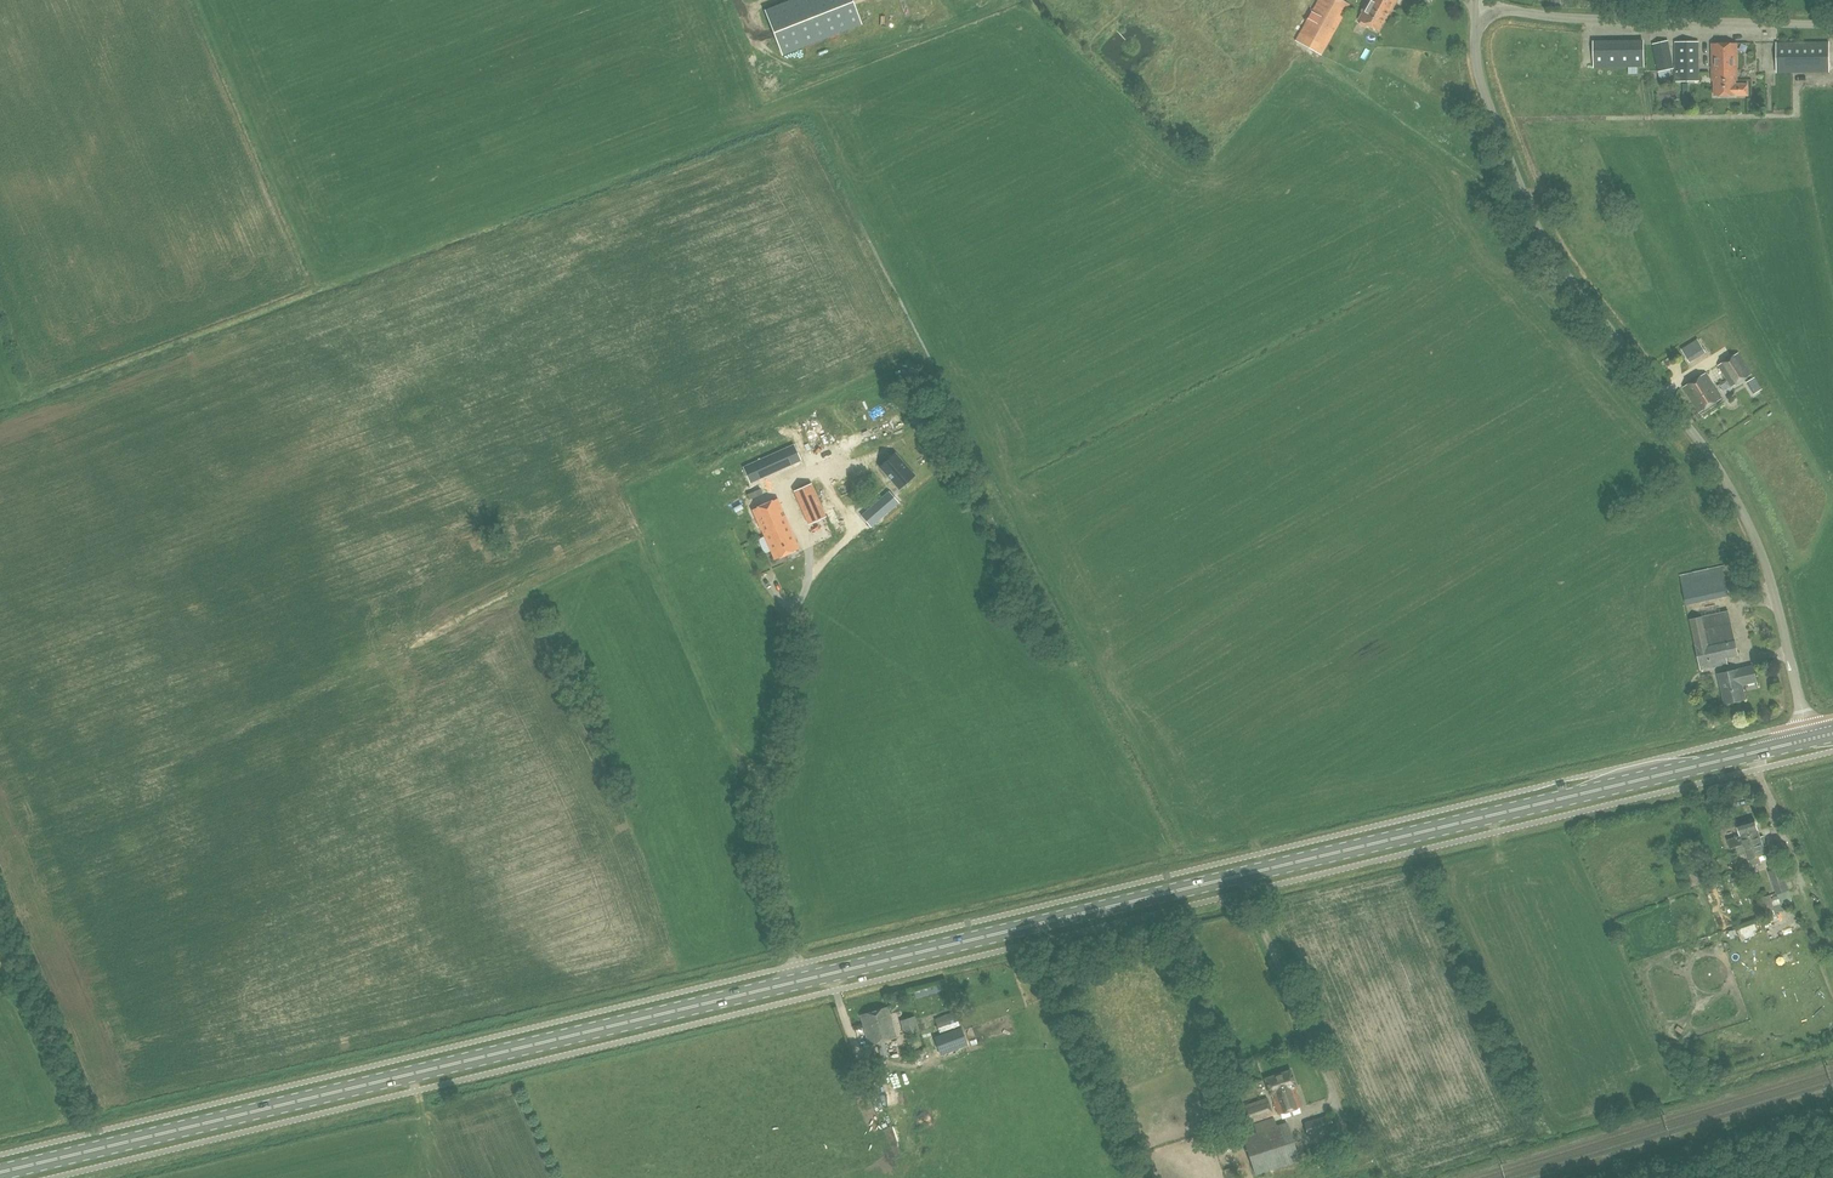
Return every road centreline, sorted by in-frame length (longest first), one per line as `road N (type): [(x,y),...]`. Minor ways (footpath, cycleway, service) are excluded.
road 1 (primary): [(0,1173),(1807,745)]
road 2 (unclassified): [(1807,745),(1759,546),(1710,456),(1548,247),(1486,98),(1477,3)]
road 3 (unclassified): [(1477,3),(1585,19),(1832,25)]

